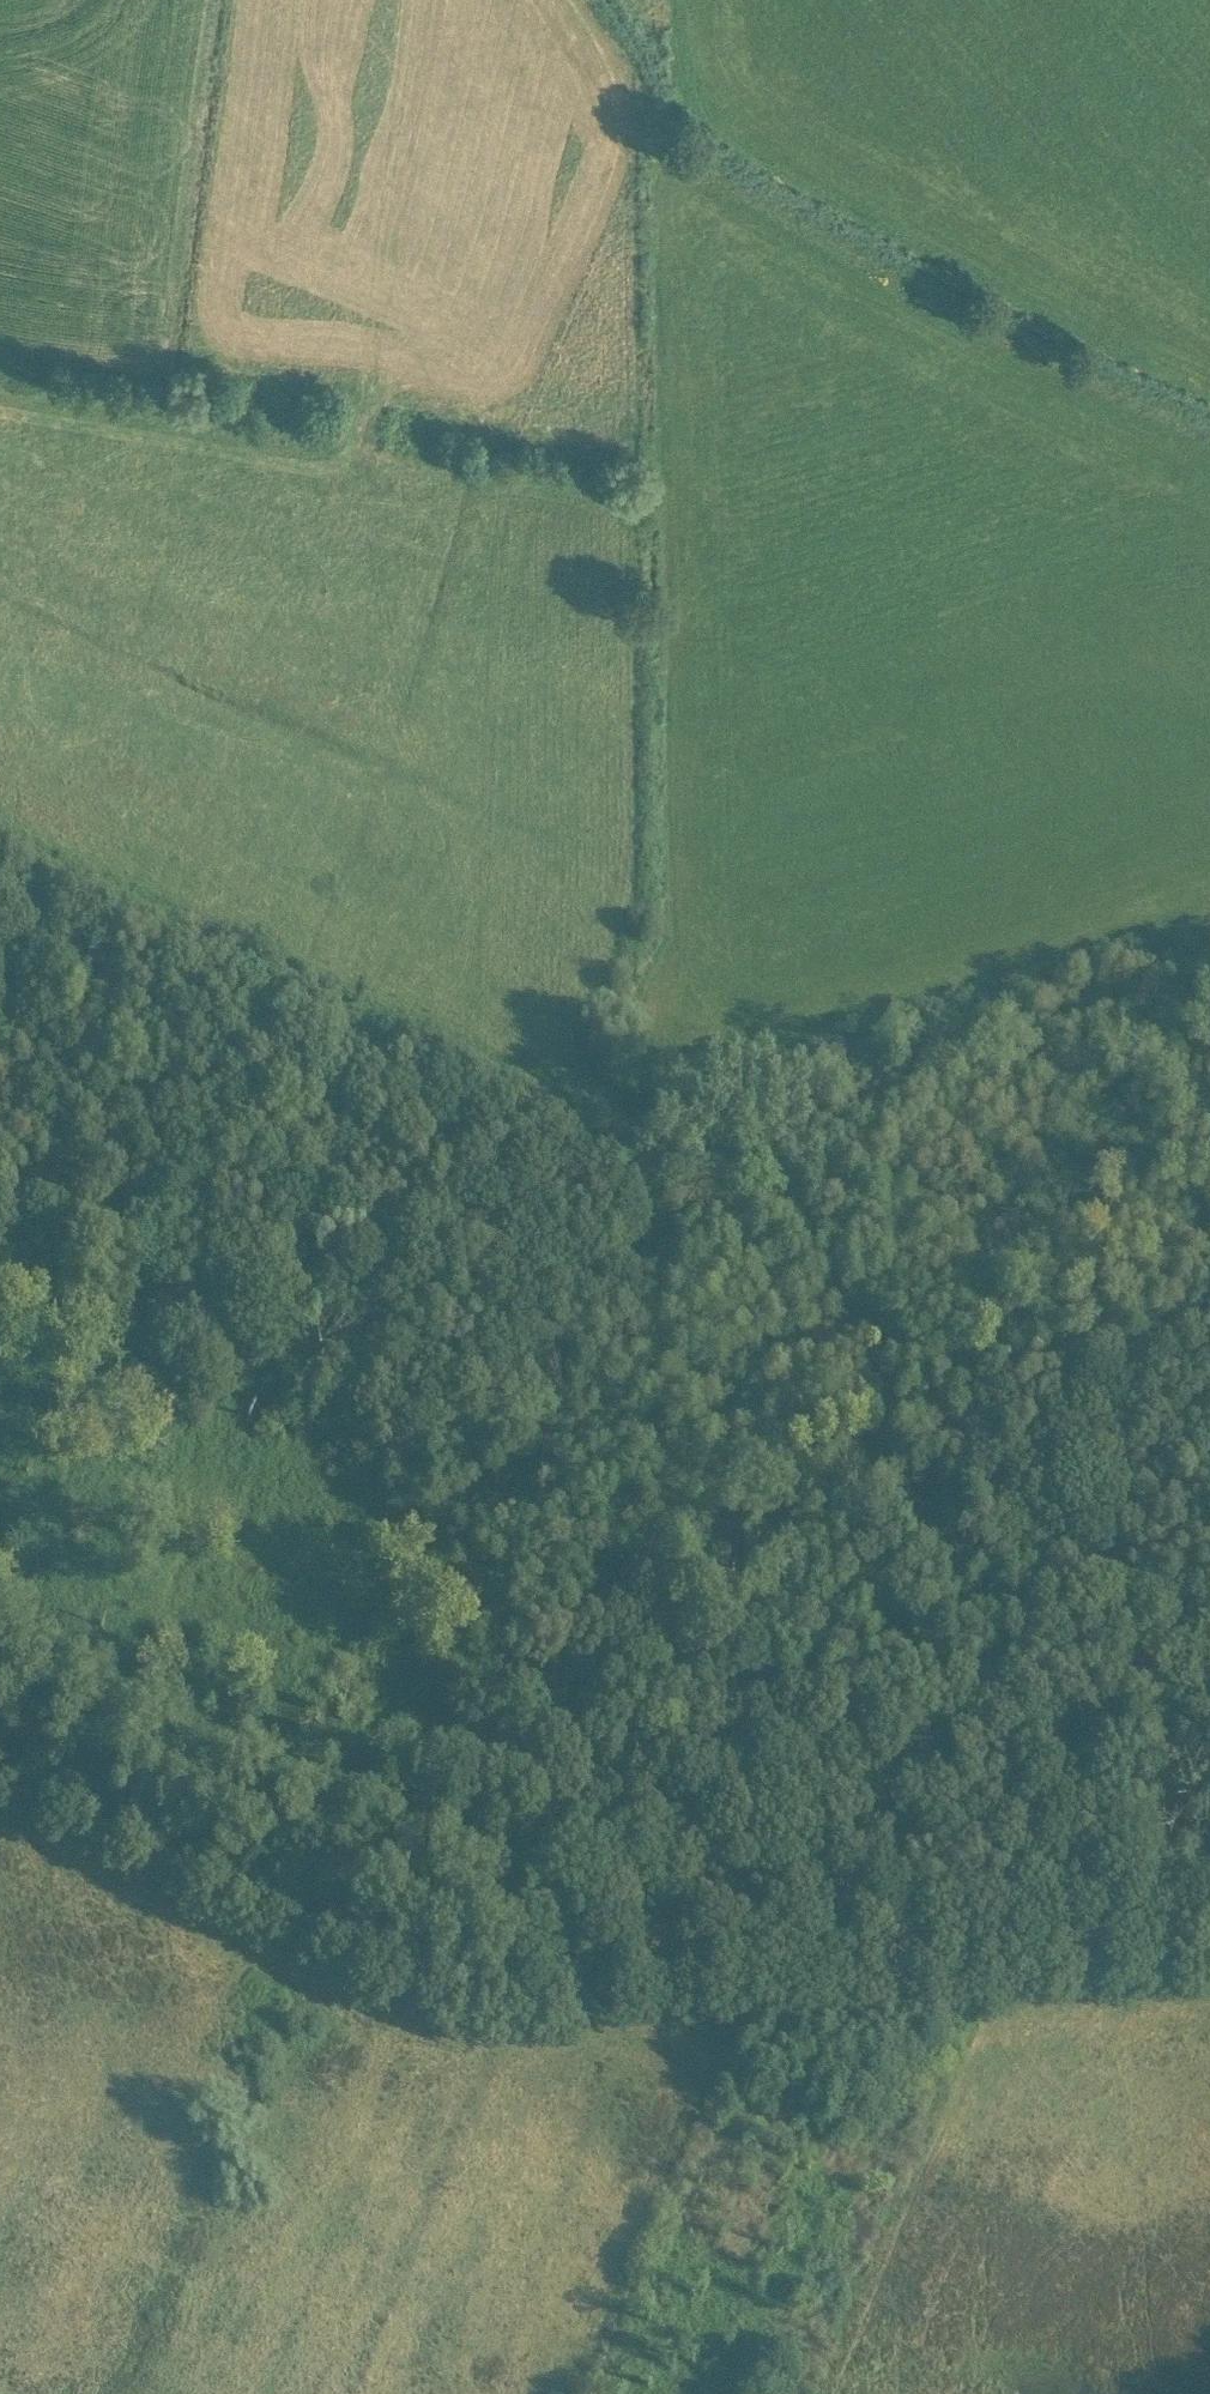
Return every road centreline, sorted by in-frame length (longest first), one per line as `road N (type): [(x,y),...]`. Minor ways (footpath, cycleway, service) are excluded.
road 1 (track): [(0,1759),(432,1979),(549,1982),(1209,1941)]

